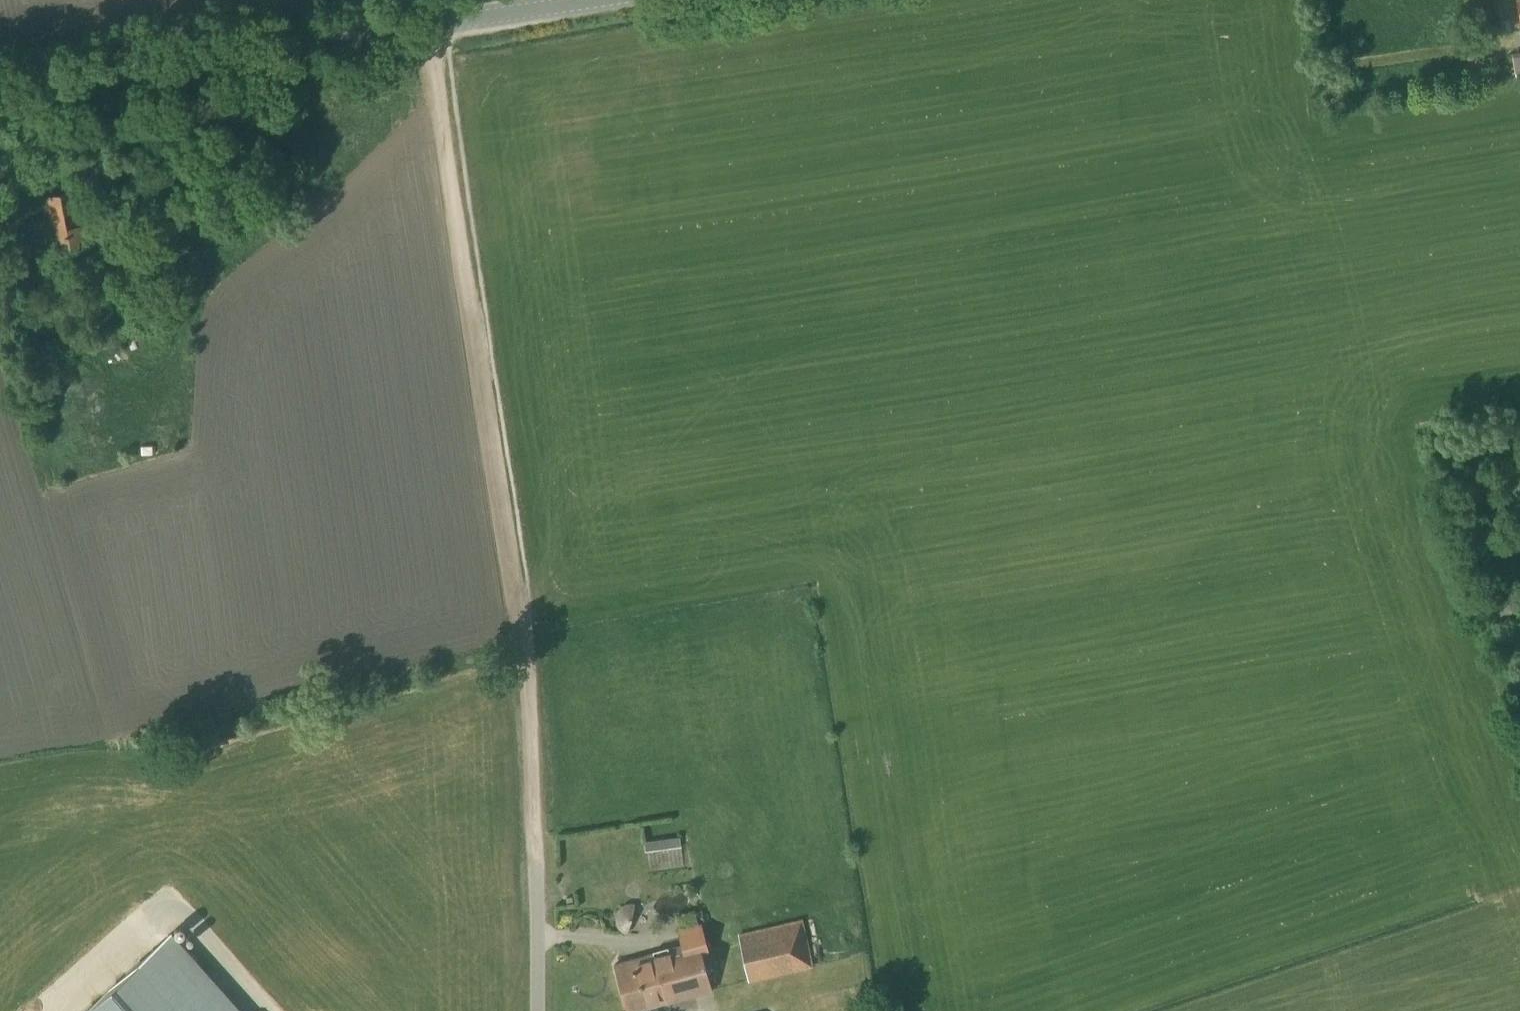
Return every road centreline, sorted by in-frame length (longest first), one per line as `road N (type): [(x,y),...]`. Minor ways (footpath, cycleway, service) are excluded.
road 1 (track): [(537,861),(533,720),(430,21)]
road 2 (secondary): [(0,85),(566,0)]
road 3 (unclassified): [(539,1010),(537,861)]

